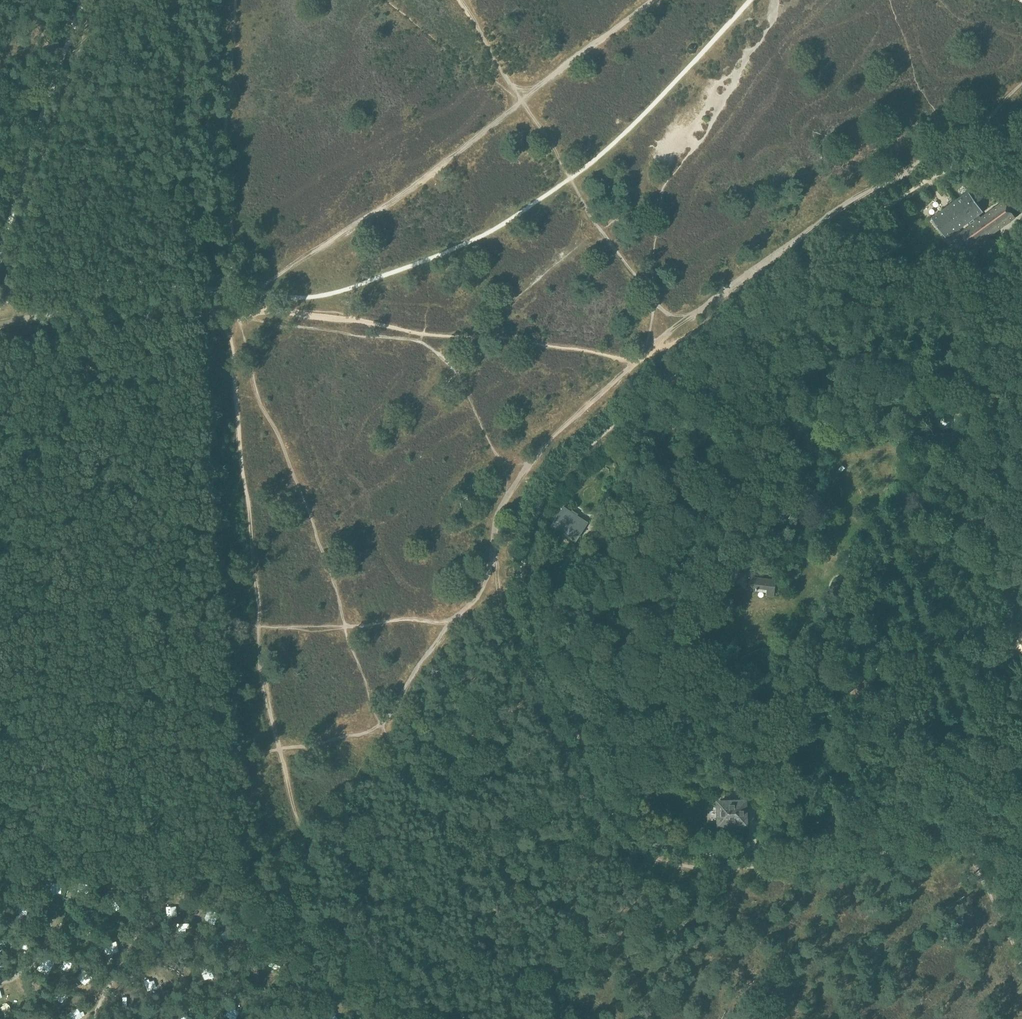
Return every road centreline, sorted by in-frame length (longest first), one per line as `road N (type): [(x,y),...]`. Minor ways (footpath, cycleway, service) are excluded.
road 1 (track): [(748,855),(634,840),(618,826),(526,616),(525,556),(551,471),(901,196)]
road 2 (track): [(1021,449),(934,440),(868,466)]

